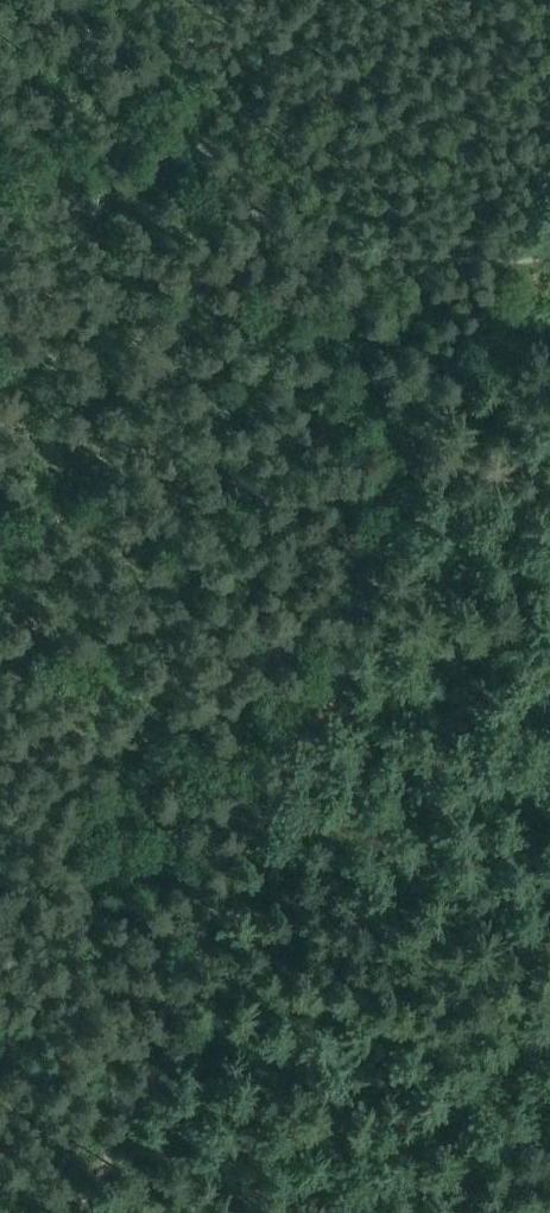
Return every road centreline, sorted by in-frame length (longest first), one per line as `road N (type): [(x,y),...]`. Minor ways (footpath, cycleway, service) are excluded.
road 1 (track): [(228,872),(61,1212)]
road 2 (track): [(0,605),(228,872)]

